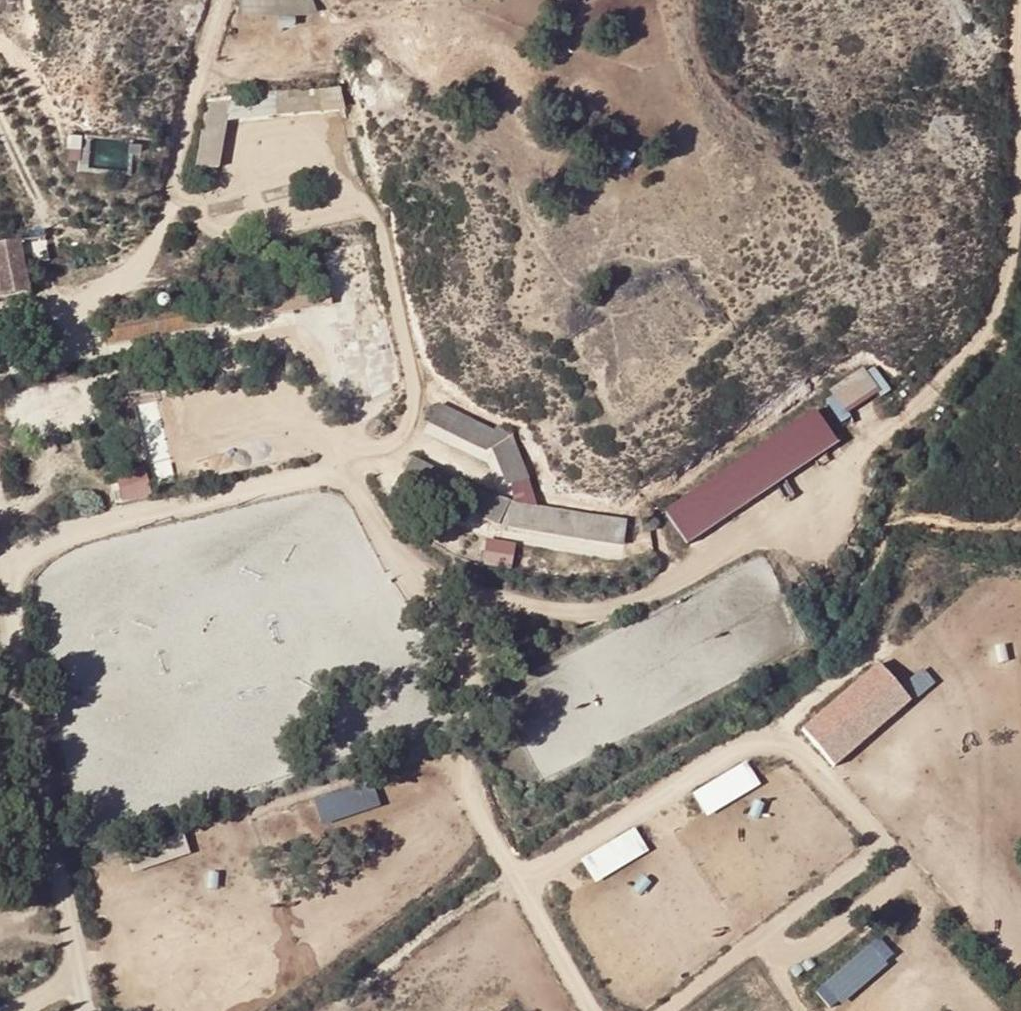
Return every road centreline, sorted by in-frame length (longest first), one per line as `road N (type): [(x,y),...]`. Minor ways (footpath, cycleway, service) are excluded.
road 1 (track): [(1020,350),(991,344),(937,374),(872,441),(671,577),(600,606),(560,607),(423,566),(343,474),(266,477),(27,551),(9,567),(7,613),(83,1010)]
road 2 (track): [(991,344),(1015,239),(1006,0)]

